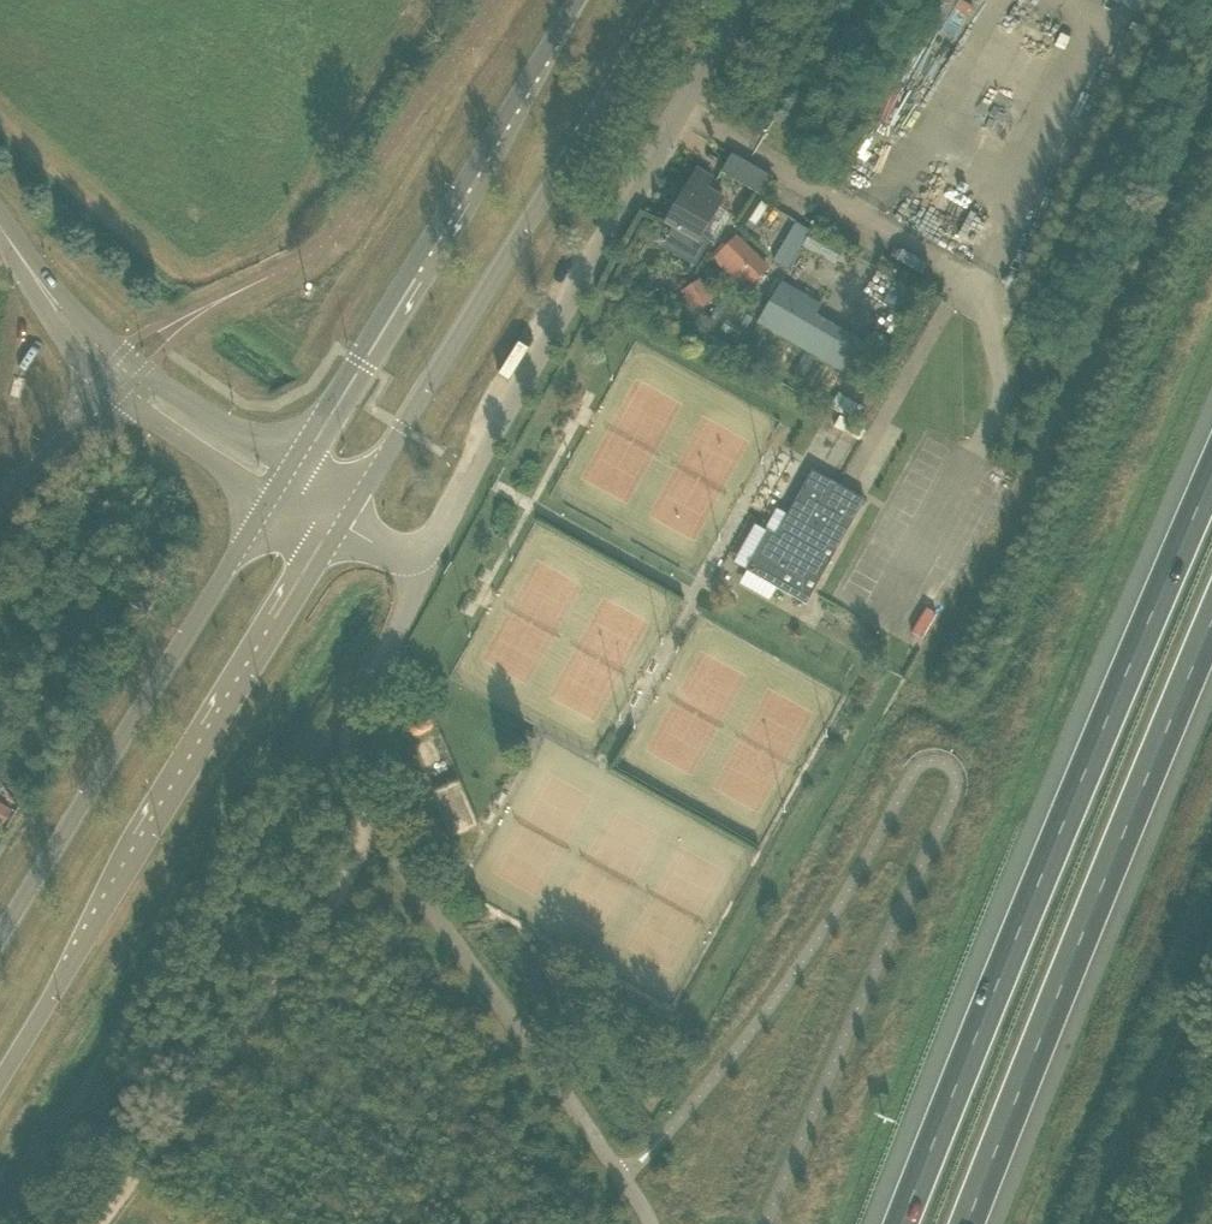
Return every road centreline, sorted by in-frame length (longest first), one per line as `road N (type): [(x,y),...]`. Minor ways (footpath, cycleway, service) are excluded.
road 1 (motorway): [(1211,468),(903,1223)]
road 2 (unclassified): [(621,1177),(378,834),(362,793),(350,722),(411,605),(409,554)]
road 3 (secondary): [(0,1085),(345,525)]
road 4 (unclassified): [(409,554),(432,543),(744,0)]
road 5 (motorway): [(969,1223),(1211,624)]
road 6 (secondary): [(345,525),(670,0)]
road 7 (secondary): [(579,0),(292,464)]
road 8 (secondary): [(271,498),(0,938)]
road 9 (track): [(378,834),(249,1029),(103,1223)]
road 10 (tertiary): [(110,387),(271,498)]
road 11 (tertiary): [(292,464),(133,362)]
road 12 (tertiary): [(0,503),(110,387)]
road 13 (unclassified): [(28,267),(47,315),(110,387)]
road 14 (unclassified): [(133,362),(28,267)]

